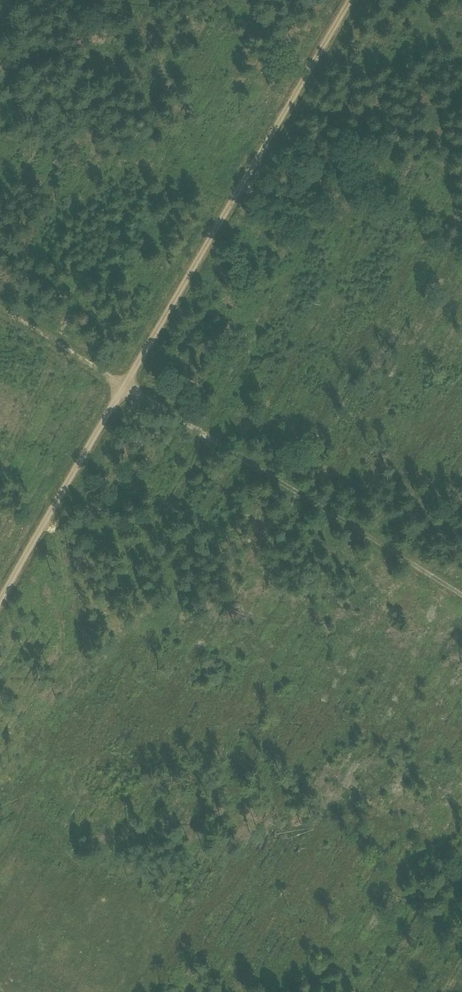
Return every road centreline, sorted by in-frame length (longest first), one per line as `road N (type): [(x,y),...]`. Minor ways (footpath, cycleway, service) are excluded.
road 1 (track): [(461,596),(126,386),(351,0)]
road 2 (track): [(126,386),(0,600)]

